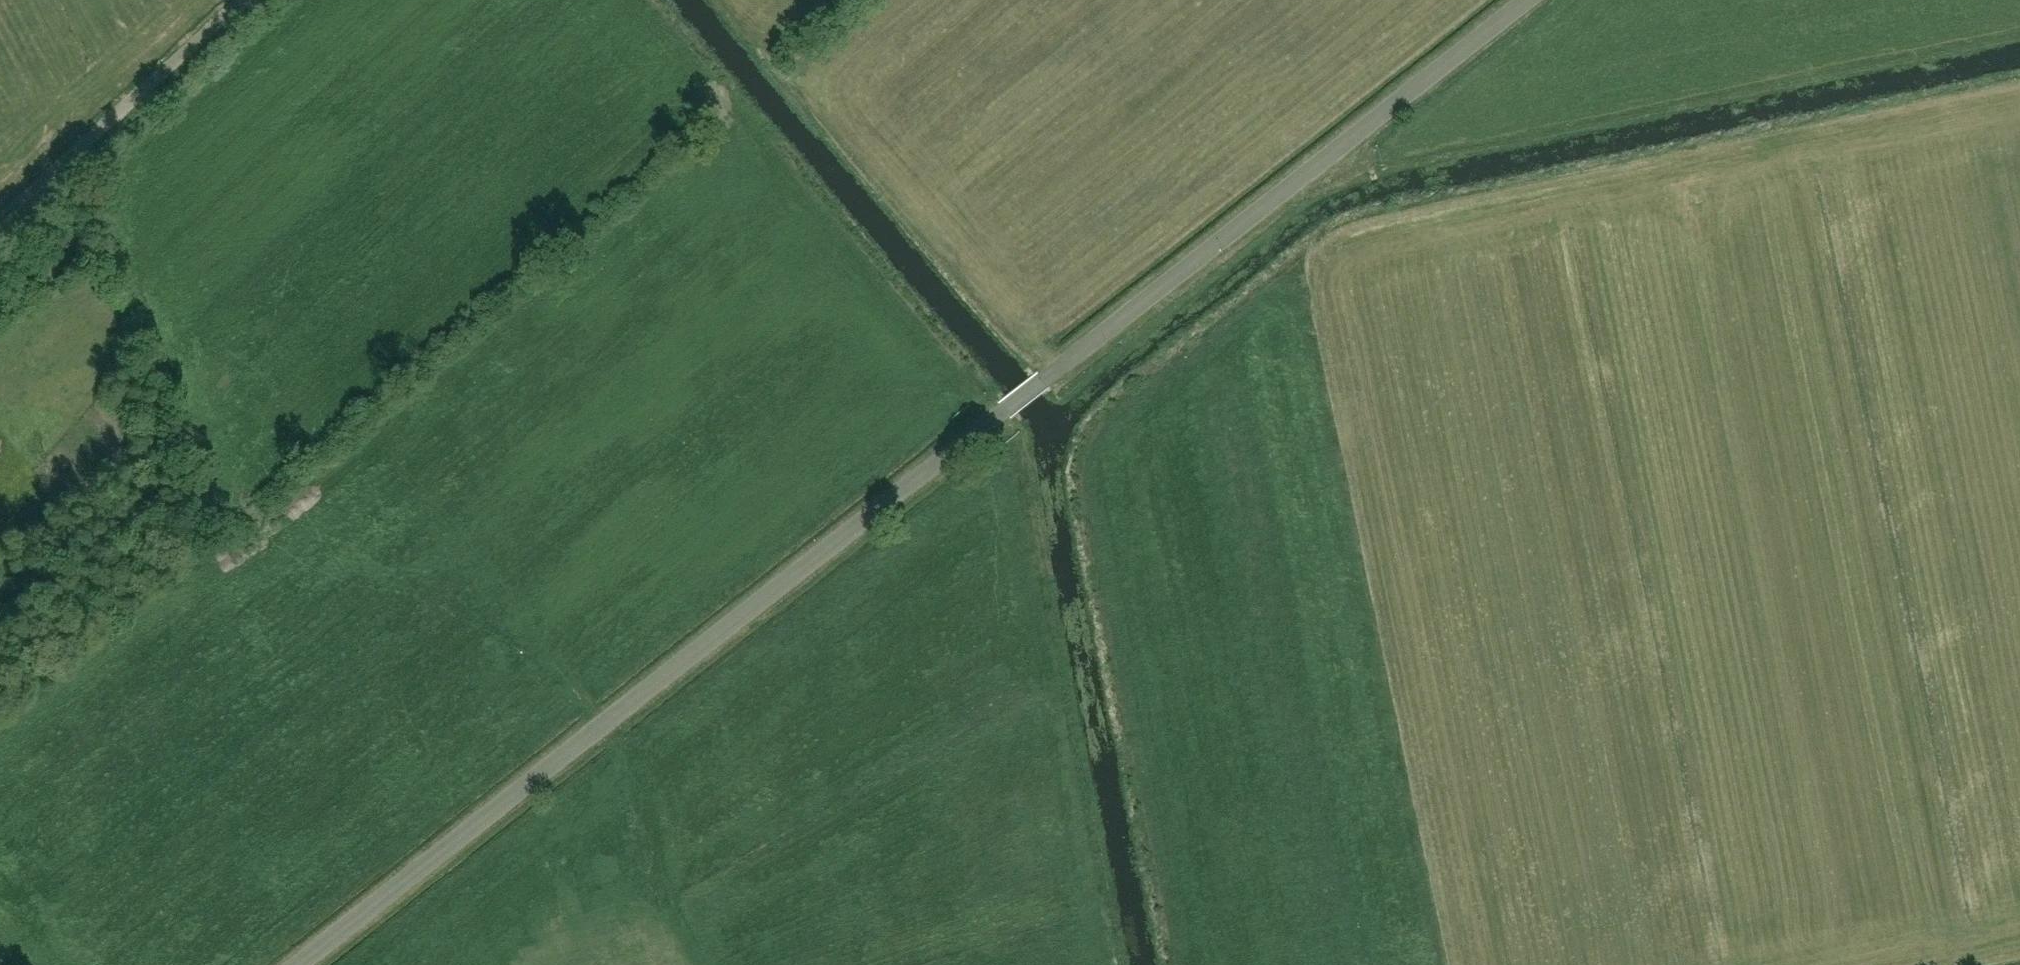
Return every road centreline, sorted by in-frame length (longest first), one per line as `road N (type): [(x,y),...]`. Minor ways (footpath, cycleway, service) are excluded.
road 1 (unclassified): [(301,964),(1528,0)]

